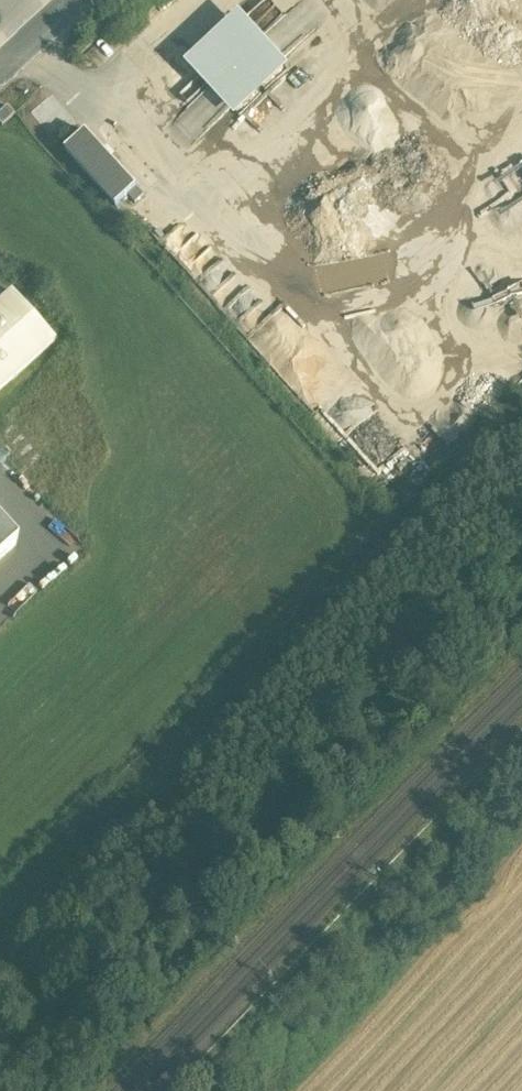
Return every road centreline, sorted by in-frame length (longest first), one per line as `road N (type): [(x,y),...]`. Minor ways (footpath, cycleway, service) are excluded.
road 1 (track): [(0,955),(86,1050),(149,990),(164,1005)]

